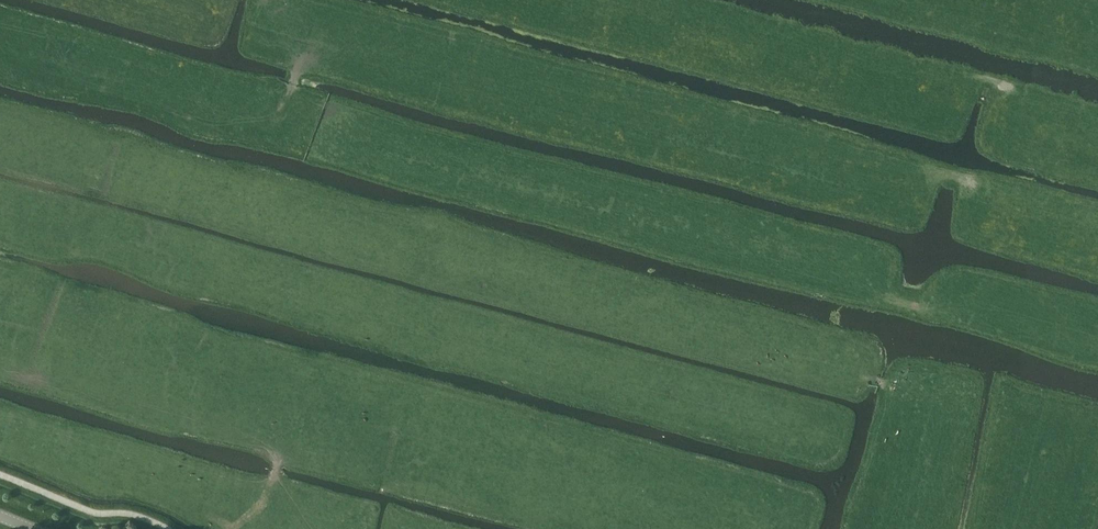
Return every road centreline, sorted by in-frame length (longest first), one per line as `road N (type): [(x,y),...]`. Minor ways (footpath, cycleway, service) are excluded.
road 1 (track): [(273,0),(299,66),(283,109),(0,26)]

